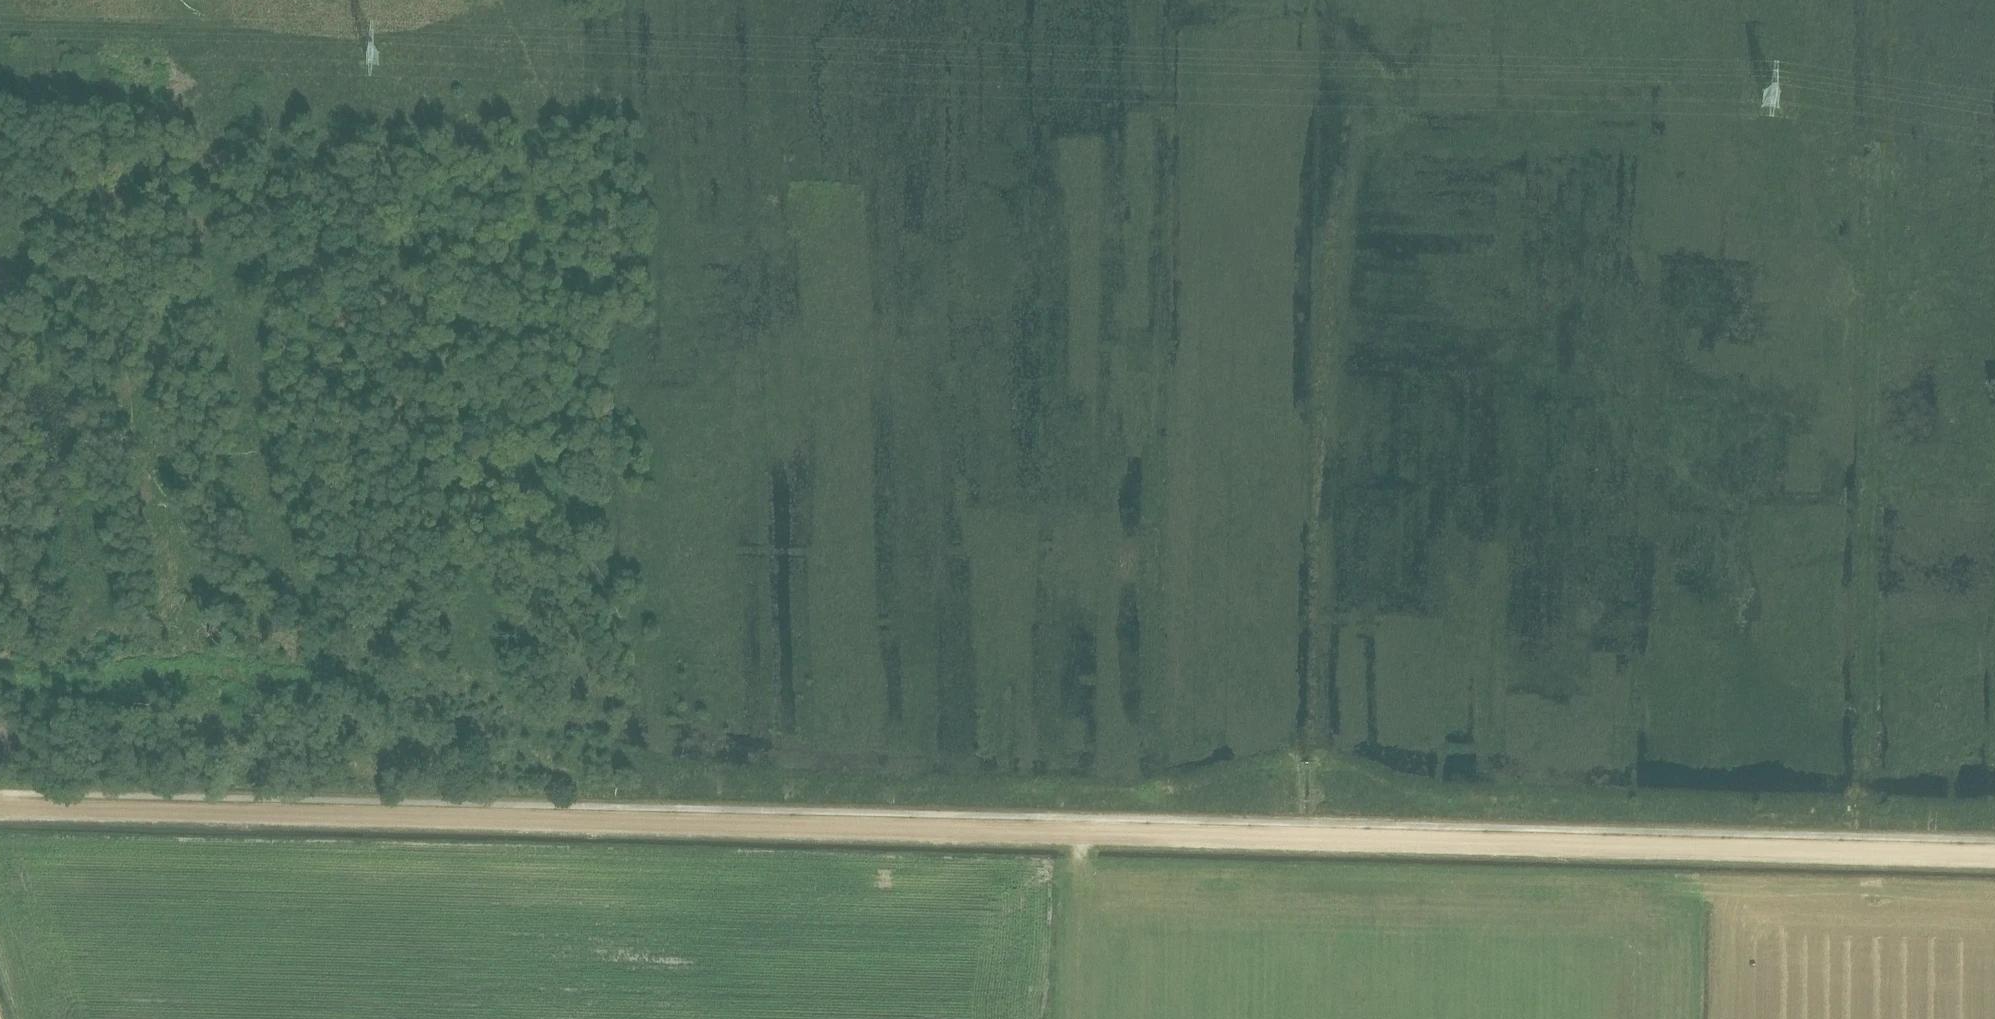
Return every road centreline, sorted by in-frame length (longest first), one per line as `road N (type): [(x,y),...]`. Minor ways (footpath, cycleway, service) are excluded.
road 1 (track): [(0,810),(1994,855)]

